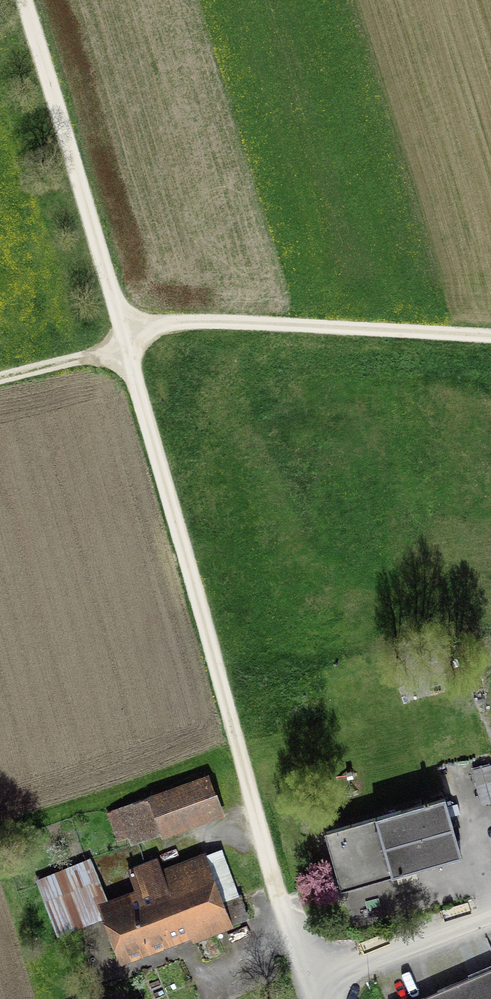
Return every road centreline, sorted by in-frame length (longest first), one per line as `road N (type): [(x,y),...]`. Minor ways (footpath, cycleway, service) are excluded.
road 1 (track): [(283,906),(125,340)]
road 2 (track): [(125,340),(163,324),(206,321),(490,335)]
road 3 (track): [(125,340),(24,0)]
road 4 (residential): [(490,908),(376,953),(315,987)]
road 5 (track): [(0,378),(125,340)]

